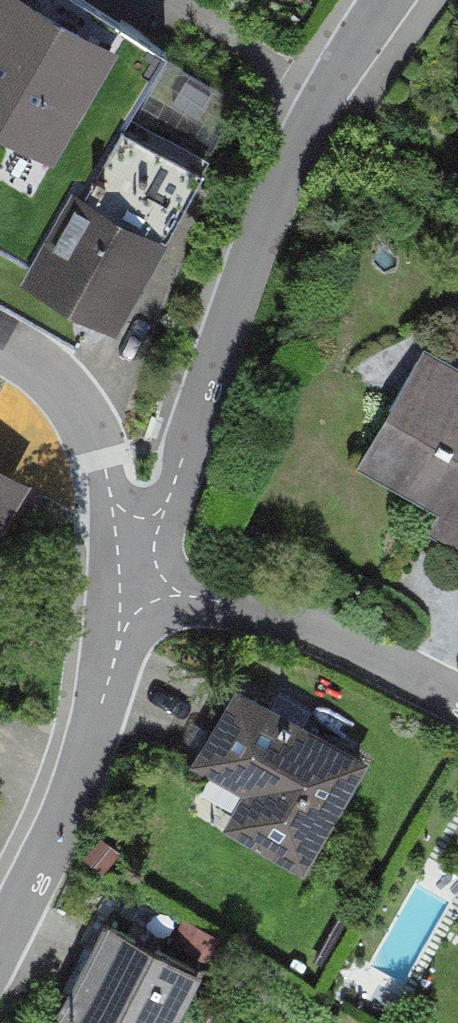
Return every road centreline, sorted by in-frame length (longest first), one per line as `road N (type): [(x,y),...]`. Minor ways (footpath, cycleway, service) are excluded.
road 1 (residential): [(137,592),(290,154),(315,99),(382,0)]
road 2 (residential): [(0,912),(55,814),(137,592)]
road 3 (residential): [(137,592),(457,698)]
road 4 (residential): [(0,341),(55,381),(85,419),(137,592)]

